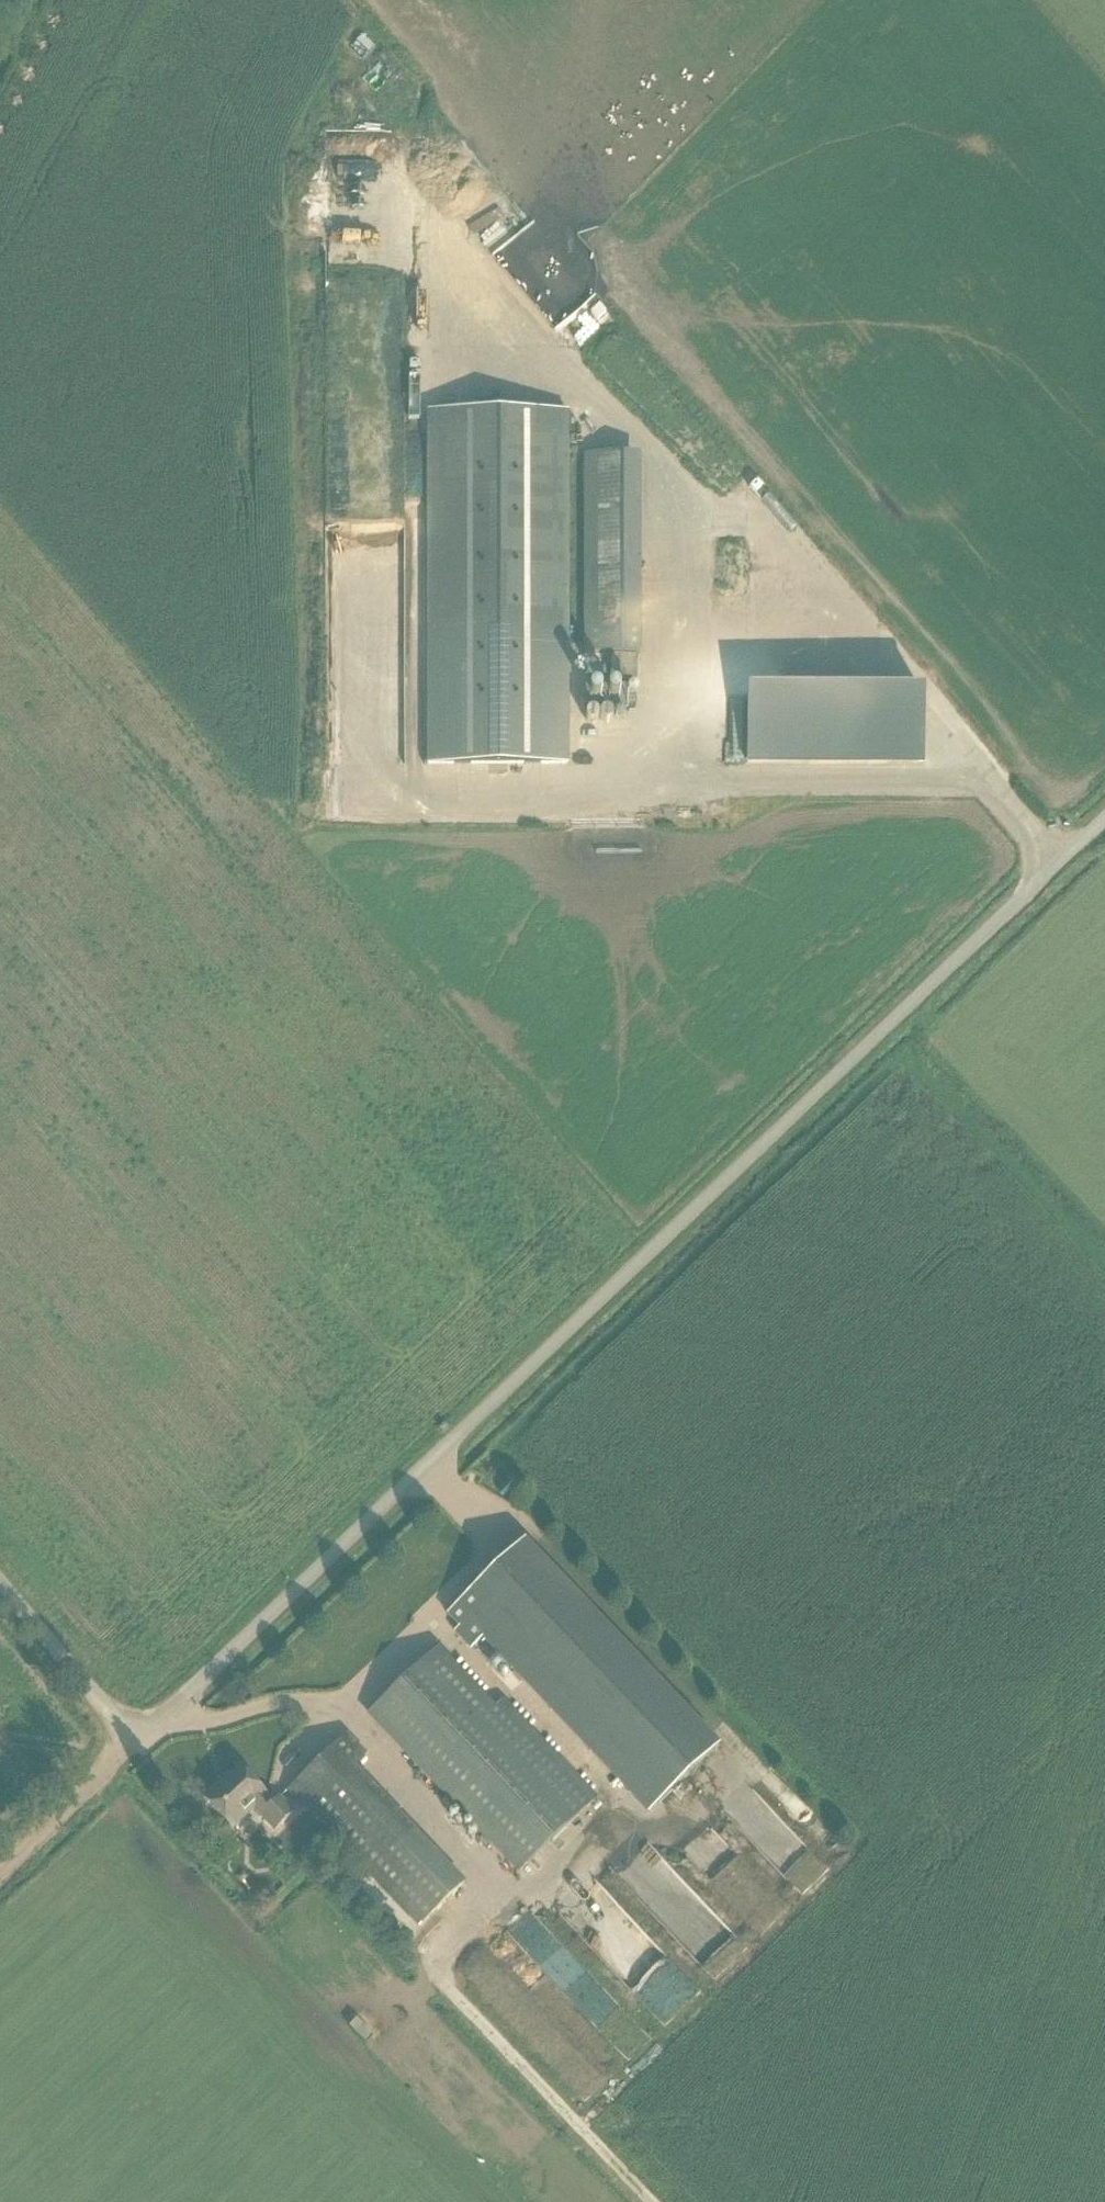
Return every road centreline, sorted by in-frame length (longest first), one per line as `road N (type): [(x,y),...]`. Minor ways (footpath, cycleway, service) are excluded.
road 1 (unclassified): [(137,1741),(1104,817)]
road 2 (track): [(649,2201),(426,1970),(494,1889),(344,1705)]
road 3 (unclassified): [(137,1741),(0,1584)]
road 4 (track): [(137,1741),(0,1872)]

